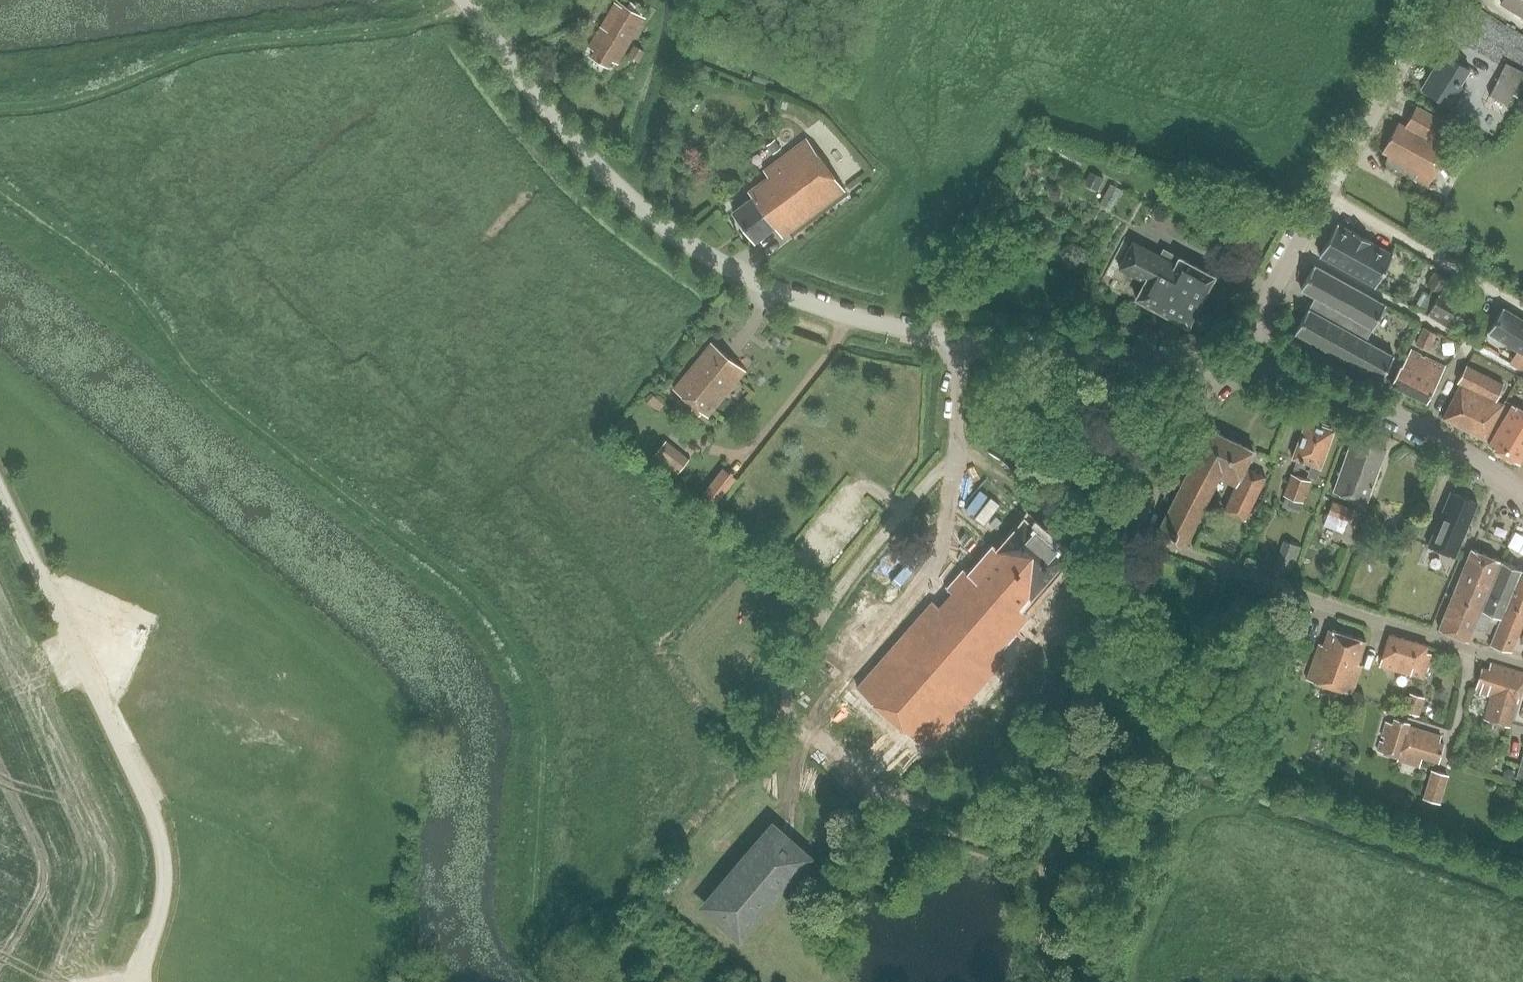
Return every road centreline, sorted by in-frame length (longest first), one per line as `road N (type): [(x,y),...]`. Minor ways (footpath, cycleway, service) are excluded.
road 1 (unclassified): [(962,340),(887,328),(780,293),(658,226),(581,152),(465,0)]
road 2 (unclassified): [(132,981),(161,911),(159,838),(0,493)]
road 3 (residential): [(1522,666),(1138,537)]
road 4 (residential): [(1138,537),(1034,496),(962,445),(962,340)]
road 5 (residential): [(1297,246),(1468,345),(1423,430)]
road 6 (unclassified): [(1231,367),(962,340)]
road 7 (residential): [(1522,311),(1326,196)]
road 8 (unclassified): [(1326,196),(1438,0)]
road 9 (unclassified): [(1423,430),(1320,387),(1231,367)]
road 10 (residential): [(1138,537),(1231,367)]
road 11 (unclassified): [(1231,367),(1297,246)]

